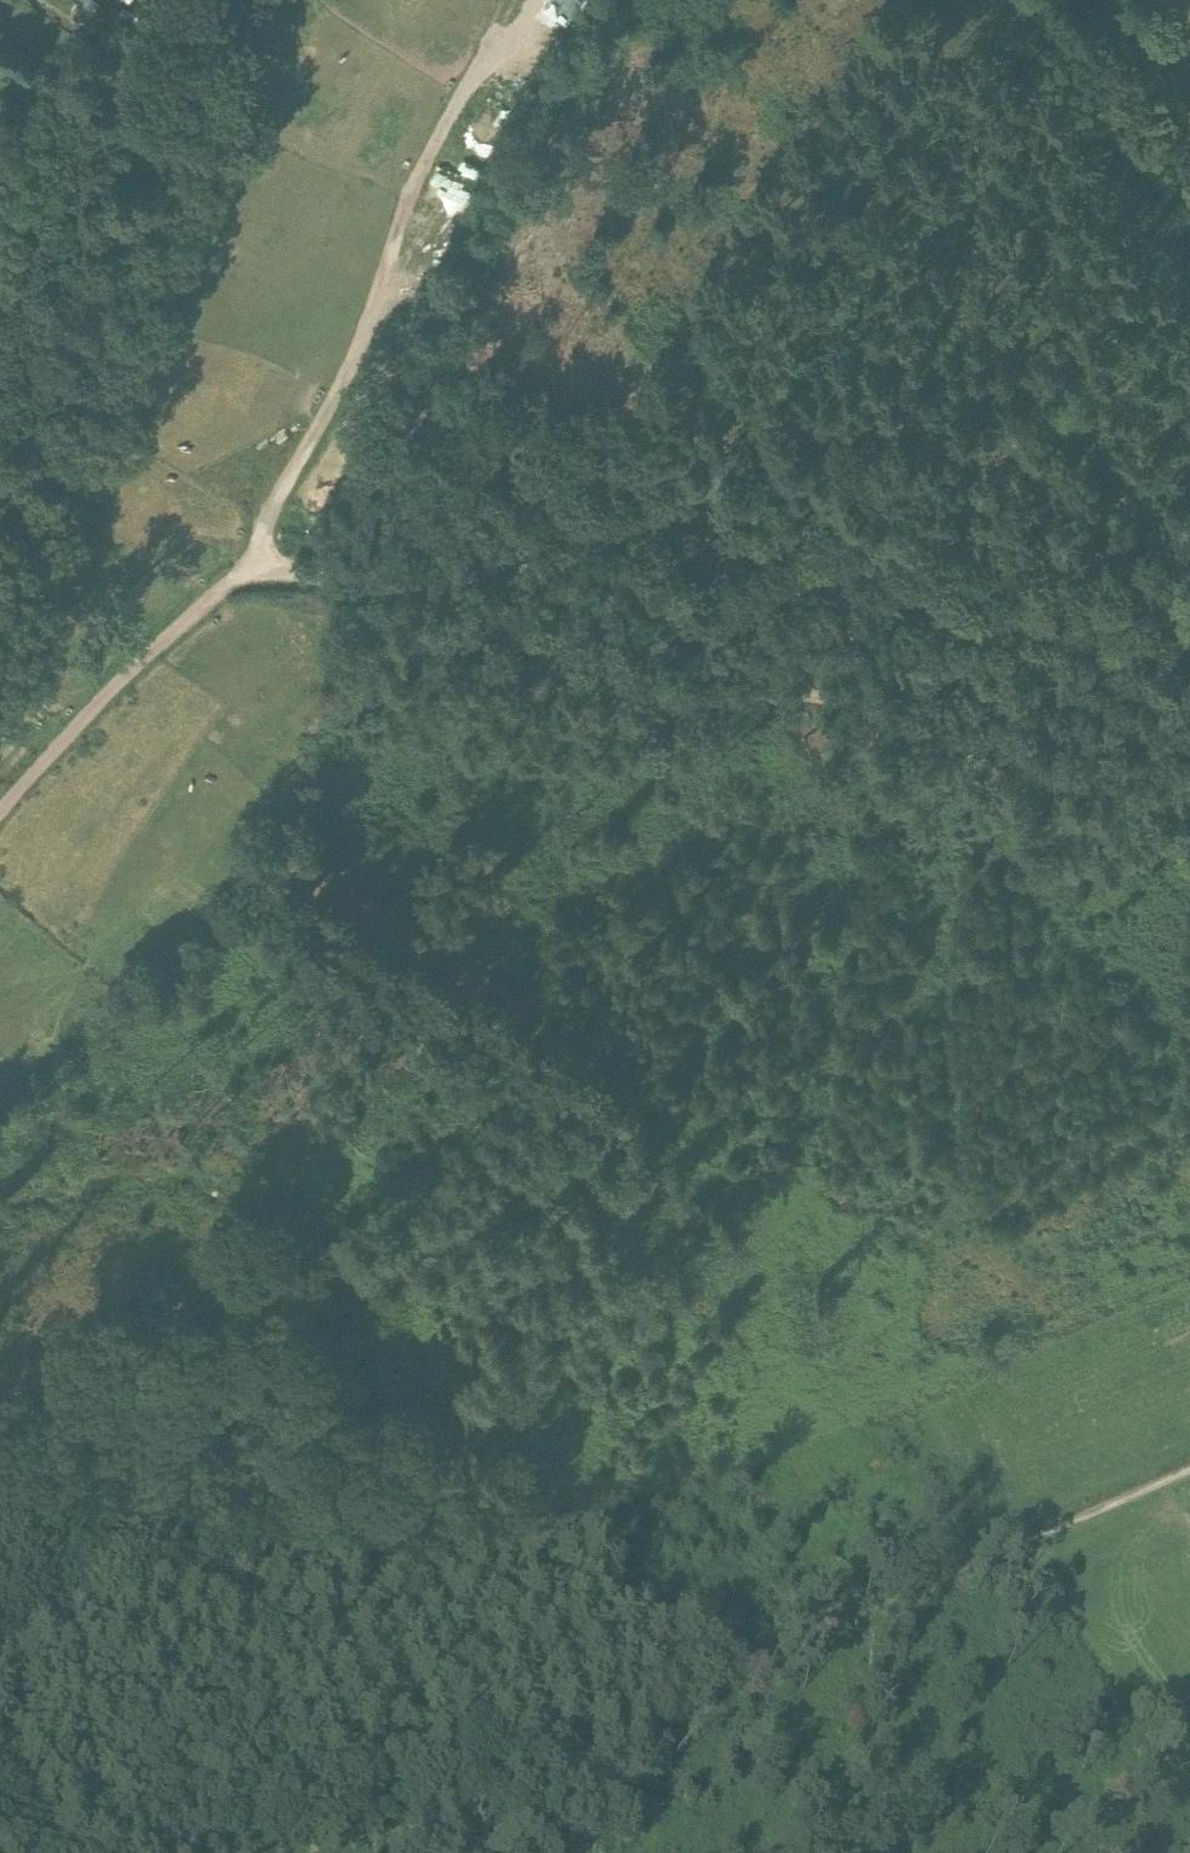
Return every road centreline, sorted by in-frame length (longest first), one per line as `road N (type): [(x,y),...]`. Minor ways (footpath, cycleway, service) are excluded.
road 1 (track): [(1189,770),(951,760),(544,689),(374,609),(280,598),(163,686),(0,883)]
road 2 (track): [(604,1723),(421,1776),(220,1852)]
road 3 (track): [(1189,1470),(1011,1550)]

